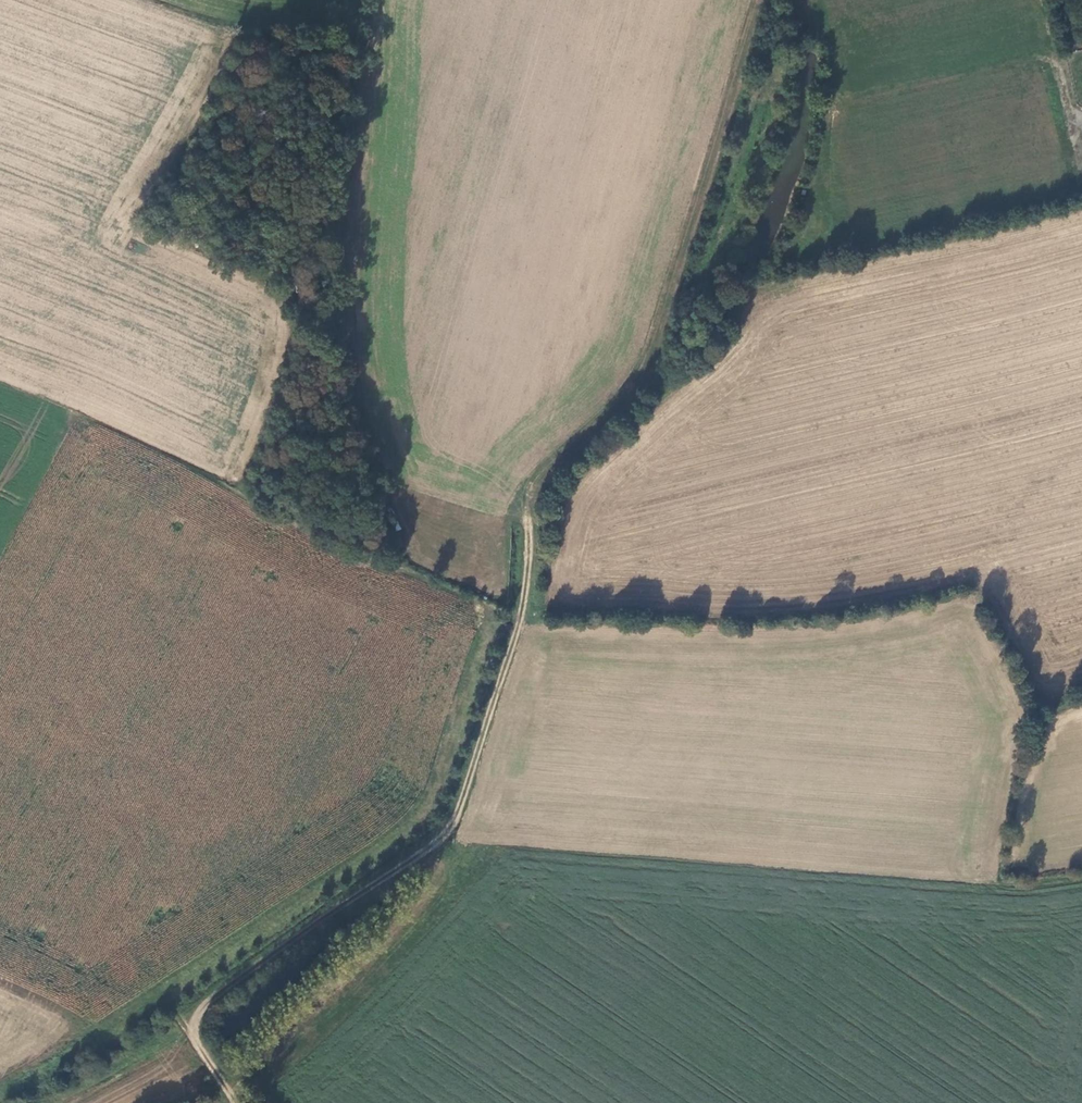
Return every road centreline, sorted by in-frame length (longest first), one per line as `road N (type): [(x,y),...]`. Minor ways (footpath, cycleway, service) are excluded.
road 1 (track): [(531,520),(526,606),(449,838),(245,975),(201,1018),(201,1051),(229,1092)]
road 2 (track): [(1074,121),(1062,73),(1042,59),(854,99)]

